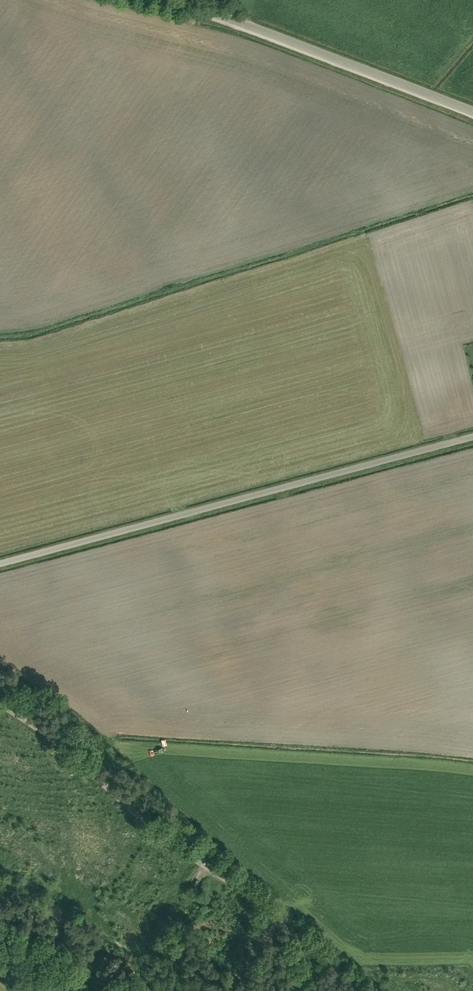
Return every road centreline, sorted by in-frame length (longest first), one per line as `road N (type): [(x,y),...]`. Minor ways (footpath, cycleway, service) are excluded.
road 1 (unclassified): [(0,563),(472,437)]
road 2 (track): [(280,918),(178,847),(90,765),(0,699)]
road 3 (tertiary): [(472,116),(151,0)]

